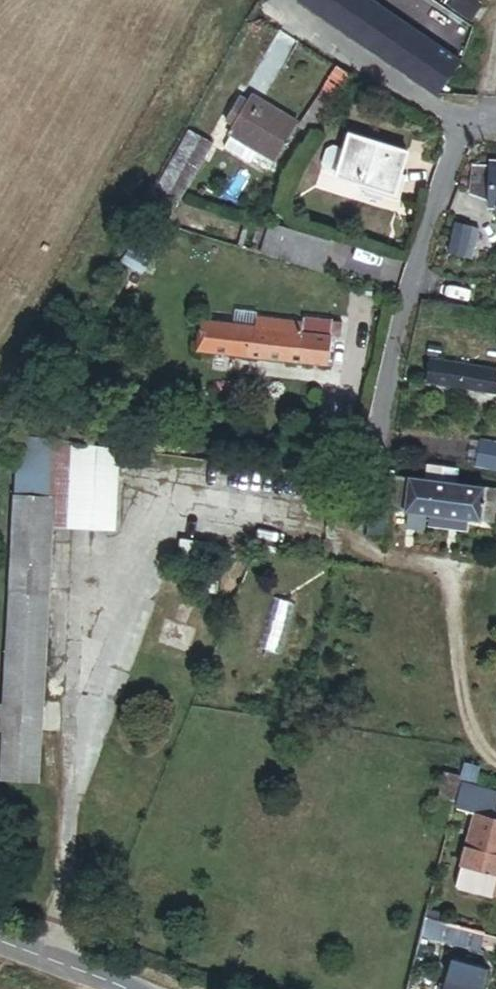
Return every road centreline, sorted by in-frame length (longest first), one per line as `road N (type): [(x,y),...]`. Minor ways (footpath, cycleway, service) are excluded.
road 1 (residential): [(457,120),(378,444)]
road 2 (residential): [(271,6),(457,120)]
road 3 (unclassified): [(0,936),(116,988)]

